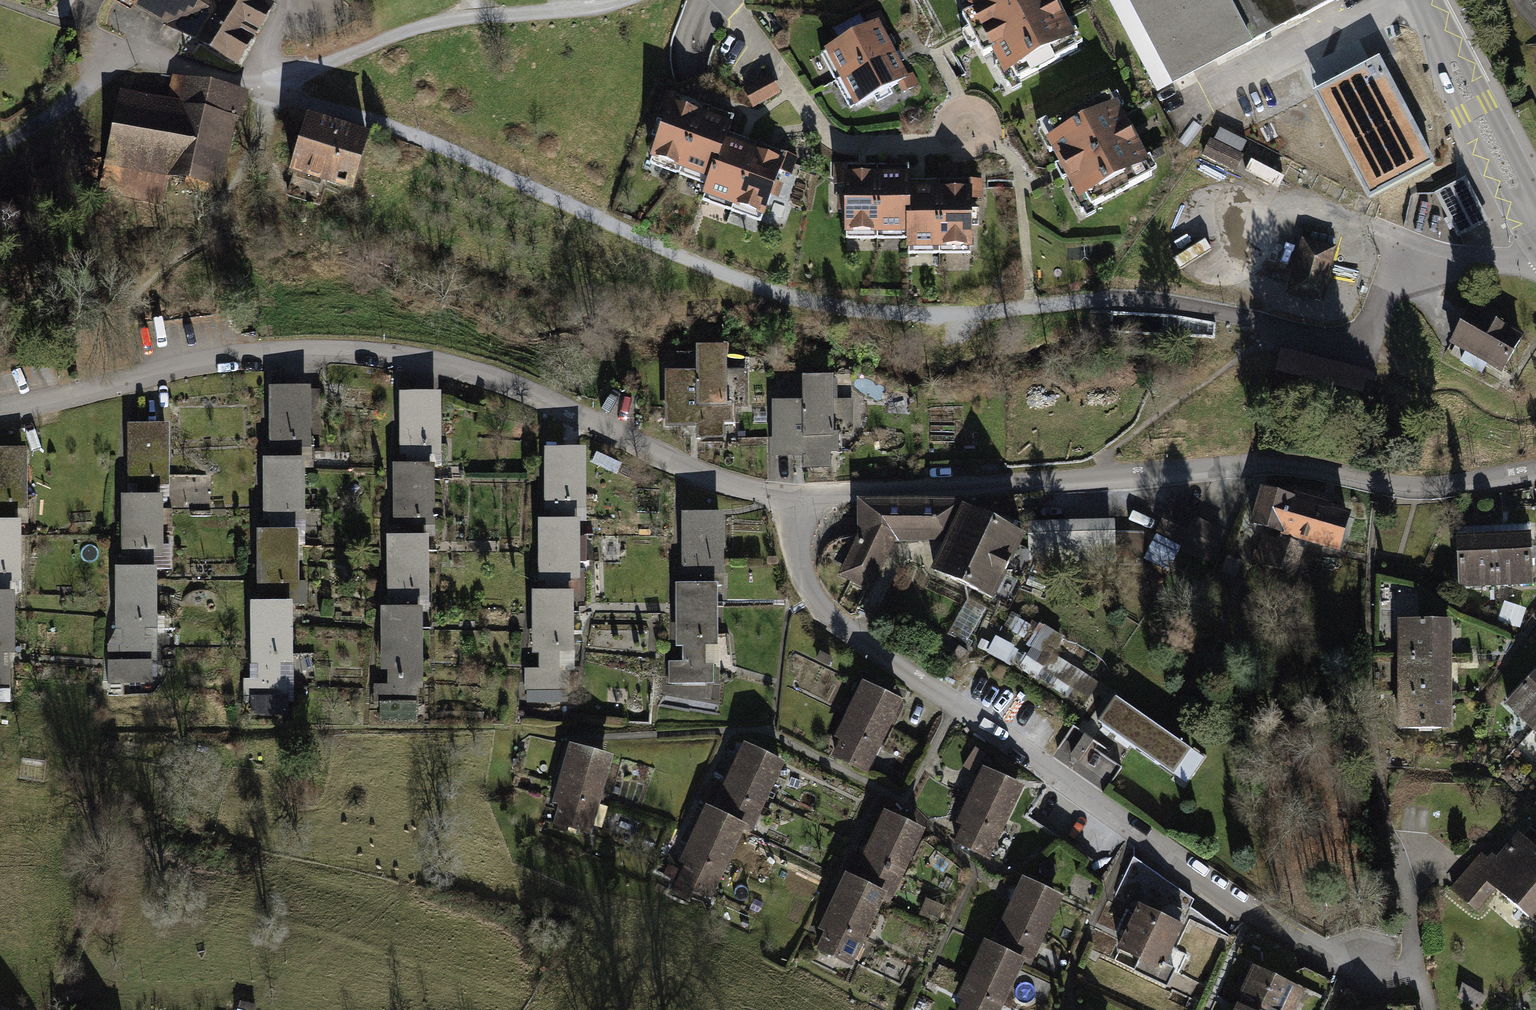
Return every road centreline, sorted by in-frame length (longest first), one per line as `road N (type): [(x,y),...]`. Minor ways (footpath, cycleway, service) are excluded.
road 1 (track): [(260,89),(416,135),(644,240),(808,301),(939,315),(1085,301),(1186,306)]
road 2 (residential): [(0,410),(203,362),(323,351),(388,356),(503,382),(718,481),(793,500)]
road 3 (residential): [(1421,971),(1365,968),(1271,924),(826,612),(799,563),(793,500)]
road 4 (residential): [(793,500),(1273,464),(1387,488),(1535,466)]
road 5 (tertiary): [(1535,224),(1424,0)]

